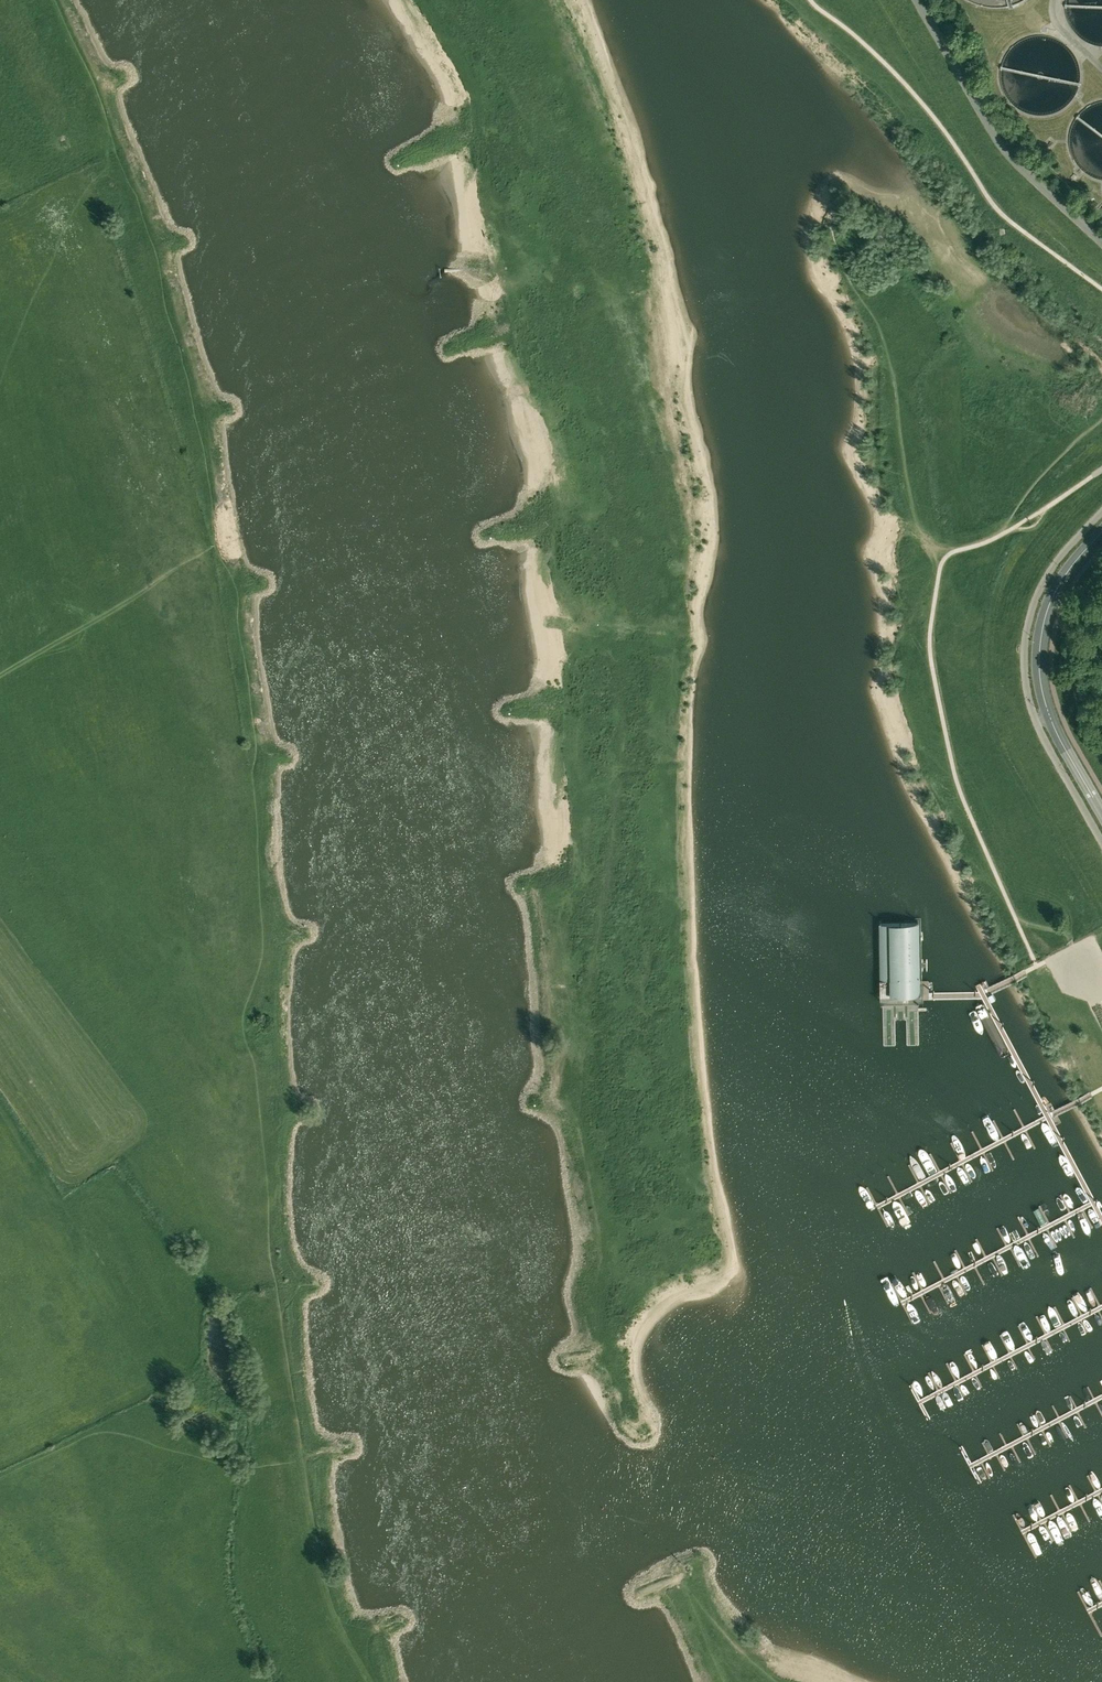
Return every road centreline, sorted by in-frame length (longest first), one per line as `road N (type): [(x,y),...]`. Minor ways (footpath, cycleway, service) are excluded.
road 1 (tertiary): [(1101,812),(1051,719),(1039,667),(1054,593),(1101,531)]
road 2 (residential): [(1101,242),(1001,146),(917,0)]

